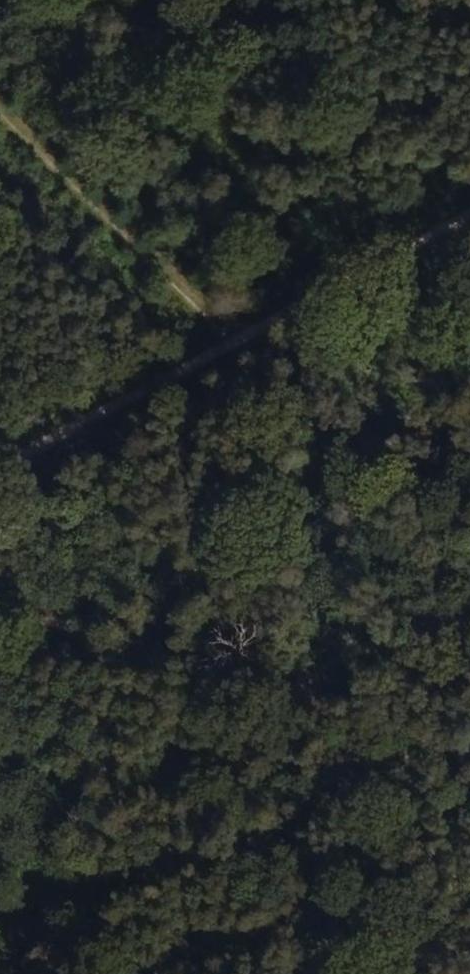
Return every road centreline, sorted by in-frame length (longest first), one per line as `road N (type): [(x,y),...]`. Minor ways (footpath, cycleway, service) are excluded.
road 1 (track): [(0,475),(469,222)]

